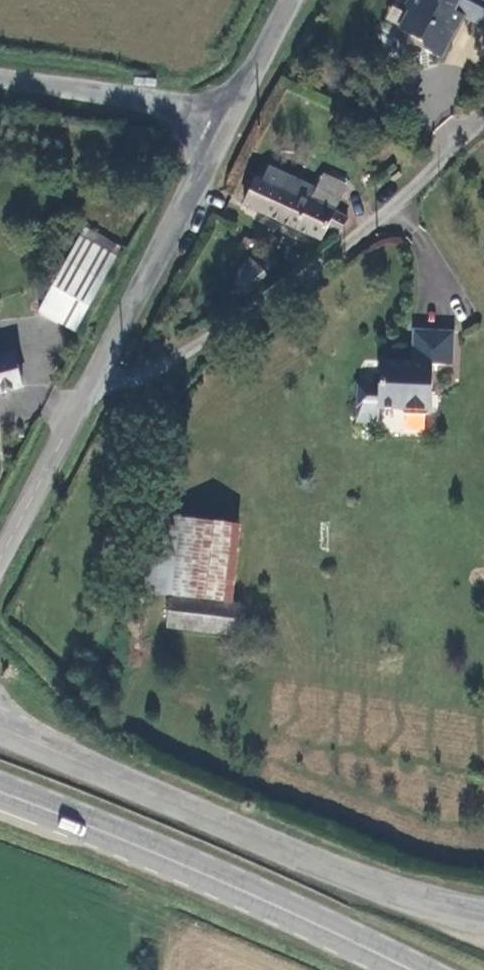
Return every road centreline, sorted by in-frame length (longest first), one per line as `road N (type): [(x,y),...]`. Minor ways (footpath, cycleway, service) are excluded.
road 1 (tertiary): [(483,913),(409,895),(267,842),(0,721)]
road 2 (unclassified): [(234,118),(0,565)]
road 3 (secondary): [(0,794),(129,840),(419,969)]
road 4 (unclassified): [(234,118),(0,78)]
road 5 (unclassified): [(295,0),(234,118)]

